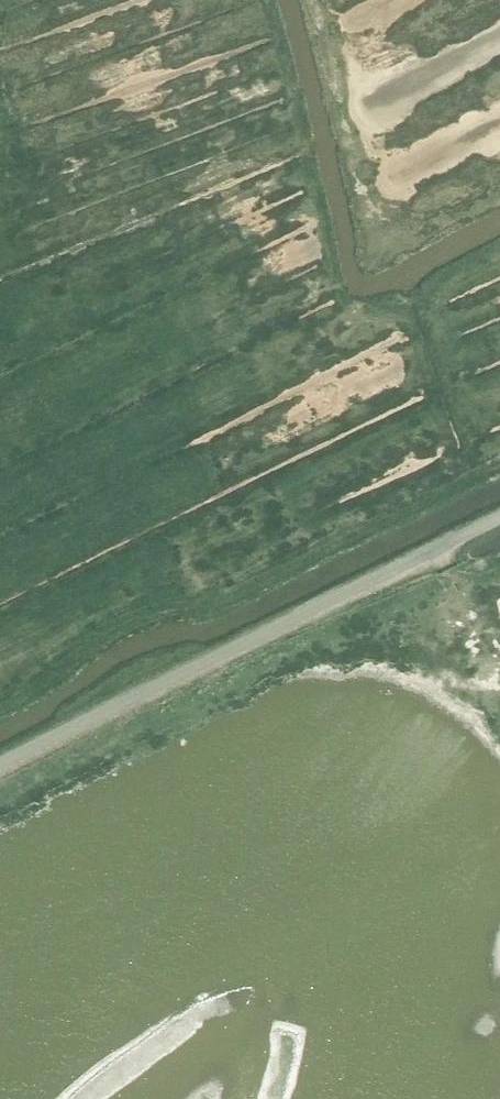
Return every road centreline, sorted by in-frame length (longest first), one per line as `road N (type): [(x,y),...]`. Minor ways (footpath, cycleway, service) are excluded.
road 1 (unclassified): [(0,766),(499,518)]

